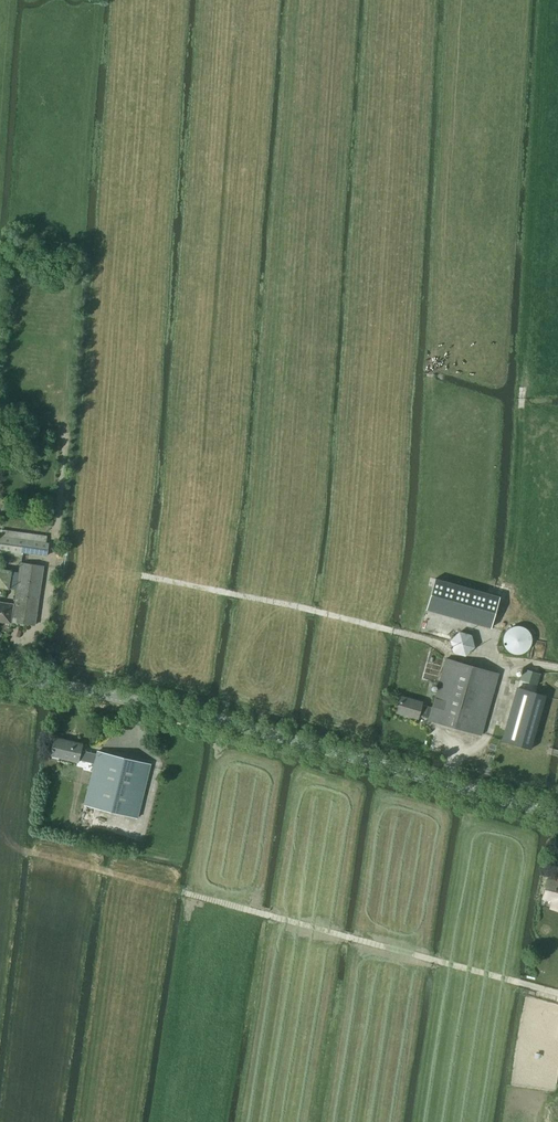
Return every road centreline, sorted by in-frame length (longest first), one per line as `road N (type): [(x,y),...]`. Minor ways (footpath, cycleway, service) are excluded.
road 1 (track): [(557,994),(21,847),(0,833)]
road 2 (unclassified): [(557,813),(233,725),(0,676)]

